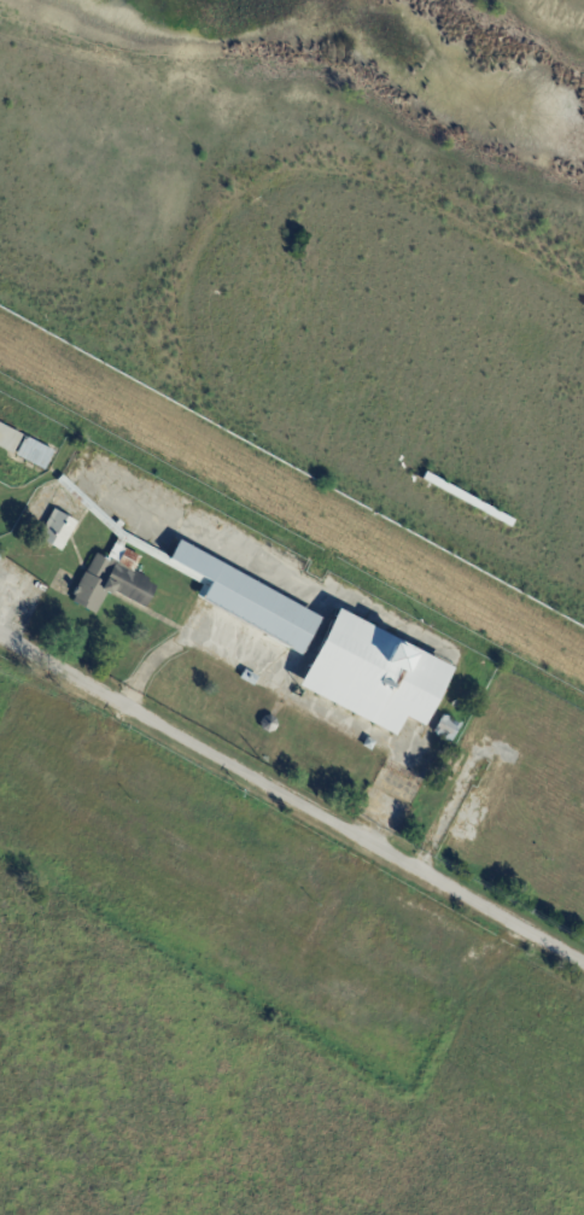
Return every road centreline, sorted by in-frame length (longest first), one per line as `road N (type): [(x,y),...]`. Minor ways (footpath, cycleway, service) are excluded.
road 1 (residential): [(583,960),(0,637)]

